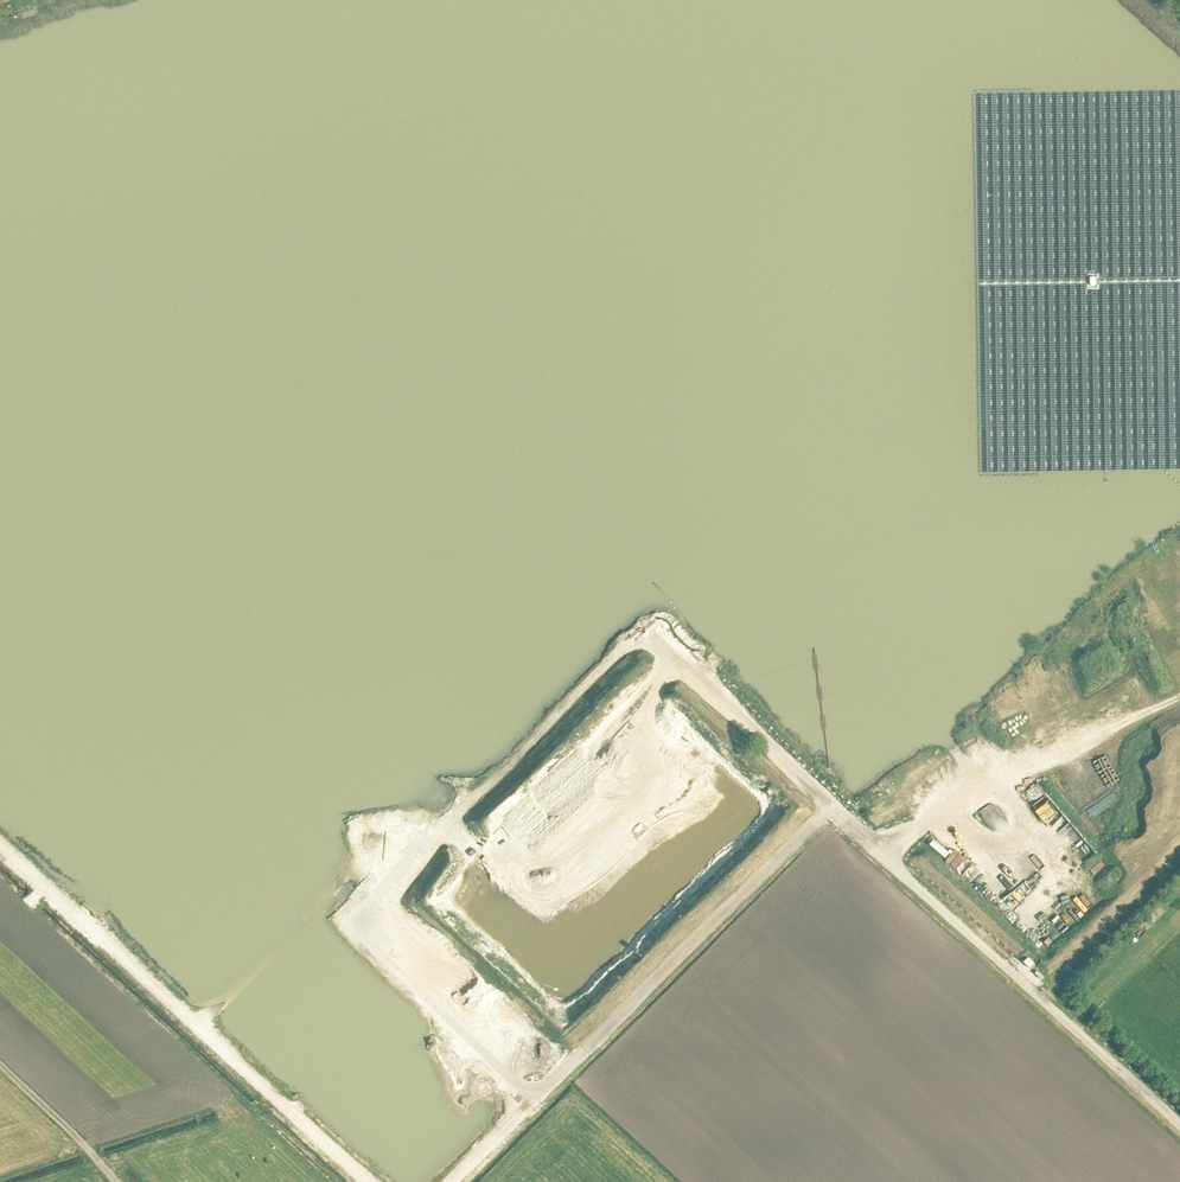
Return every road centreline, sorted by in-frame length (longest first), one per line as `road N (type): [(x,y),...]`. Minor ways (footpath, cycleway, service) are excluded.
road 1 (track): [(361,1181),(0,848)]

